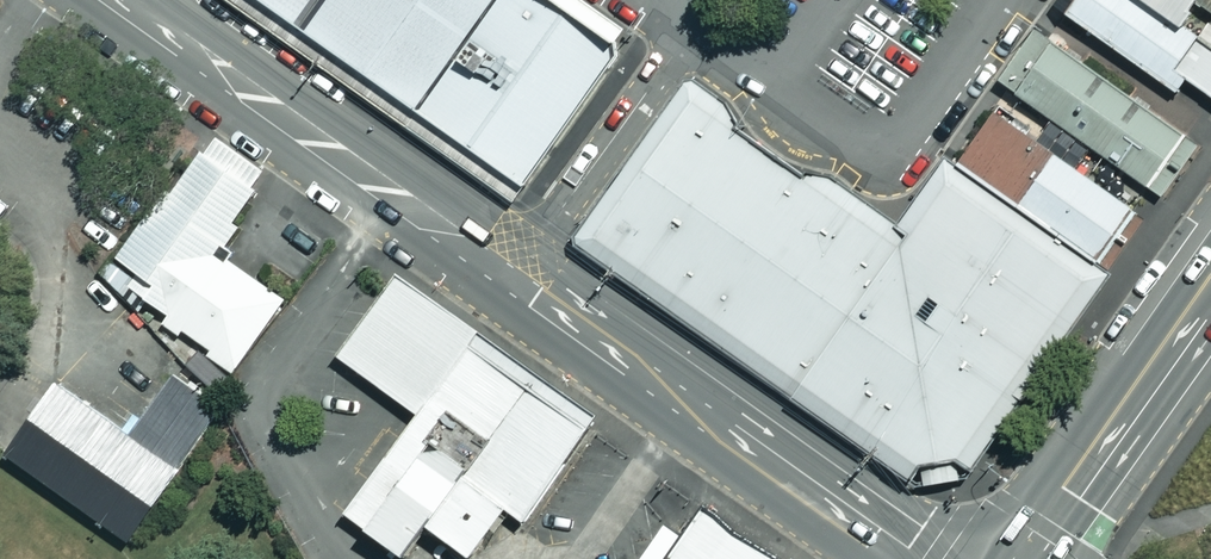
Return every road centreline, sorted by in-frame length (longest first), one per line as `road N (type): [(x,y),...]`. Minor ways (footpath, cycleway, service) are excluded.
road 1 (tertiary): [(892,558),(116,0)]
road 2 (secondary): [(1210,277),(1021,558)]

